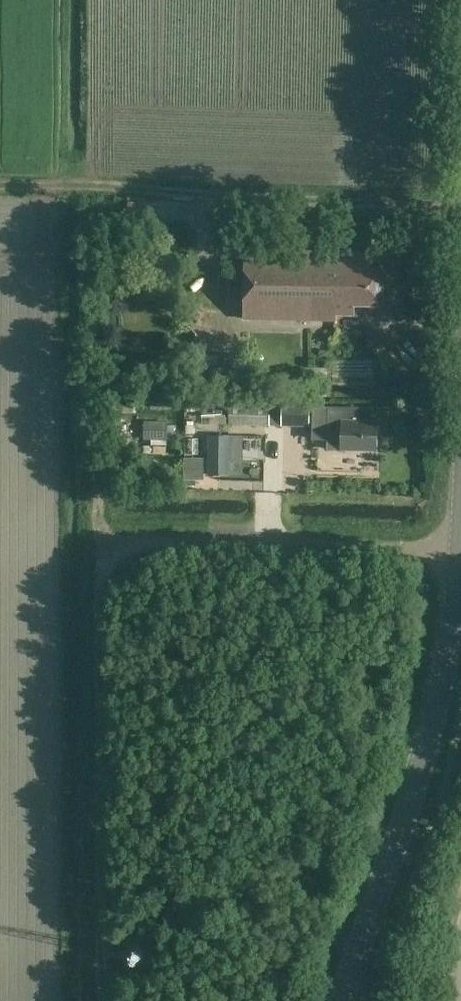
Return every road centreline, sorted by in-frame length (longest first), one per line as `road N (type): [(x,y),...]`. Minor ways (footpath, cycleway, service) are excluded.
road 1 (track): [(245,546),(143,554),(103,587),(101,1000)]
road 2 (tertiary): [(342,1000),(428,737),(460,545)]
road 3 (track): [(460,196),(0,186)]

